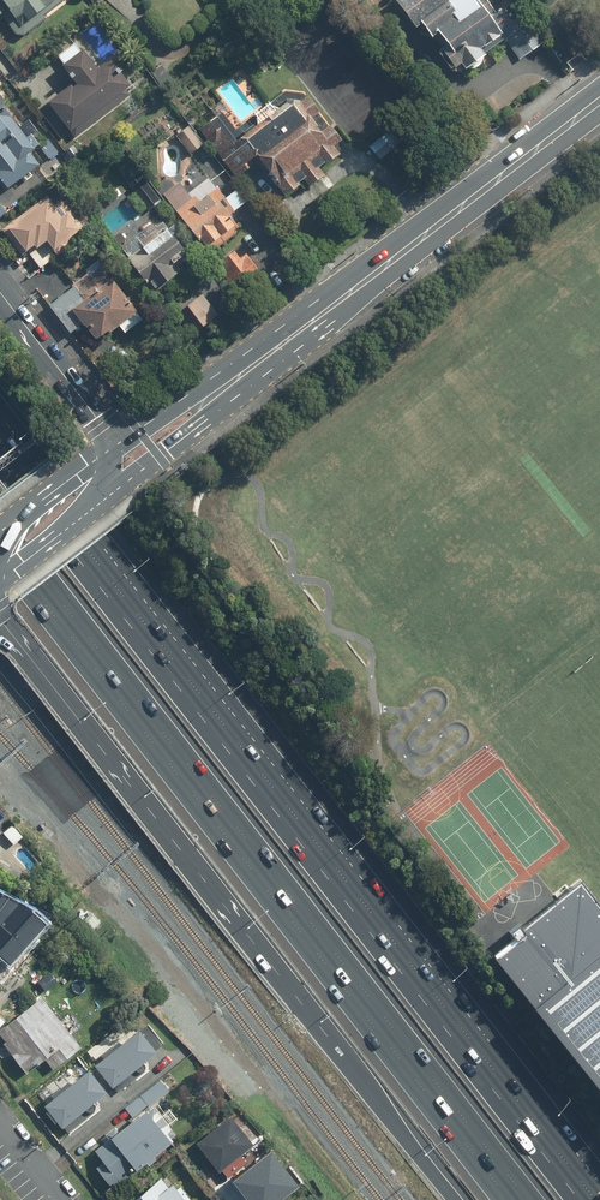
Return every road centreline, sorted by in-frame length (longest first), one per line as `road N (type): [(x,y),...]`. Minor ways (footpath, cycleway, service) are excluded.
road 1 (motorway): [(0,442),(580,1199)]
road 2 (motorway): [(512,1199),(0,522)]
road 3 (motorway): [(452,1199),(0,613)]
road 4 (secondary): [(329,307),(599,100)]
road 5 (secondary): [(329,307),(162,459),(74,525)]
road 6 (secondary): [(112,446),(329,307)]
road 7 (secondary): [(0,297),(112,446)]
road 8 (secondary): [(12,519),(112,446)]

